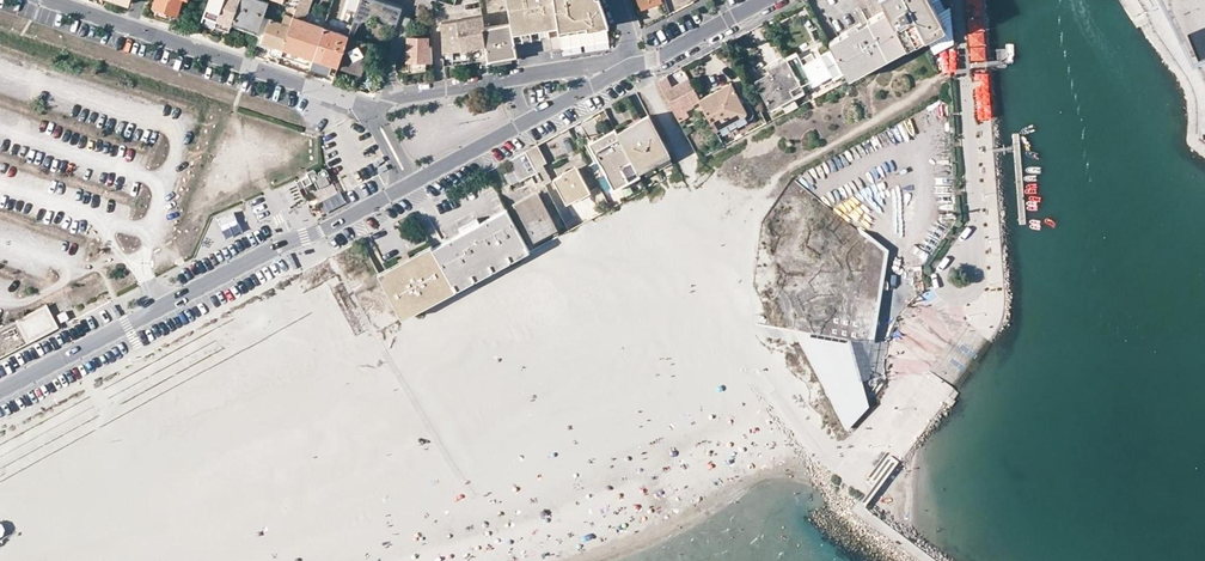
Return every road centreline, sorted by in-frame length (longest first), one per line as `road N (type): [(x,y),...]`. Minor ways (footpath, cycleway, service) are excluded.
road 1 (residential): [(406,185),(0,391)]
road 2 (residential): [(129,25),(371,109)]
road 3 (residential): [(639,64),(762,0)]
road 4 (residential): [(526,119),(417,179)]
road 5 (residential): [(391,97),(510,76)]

